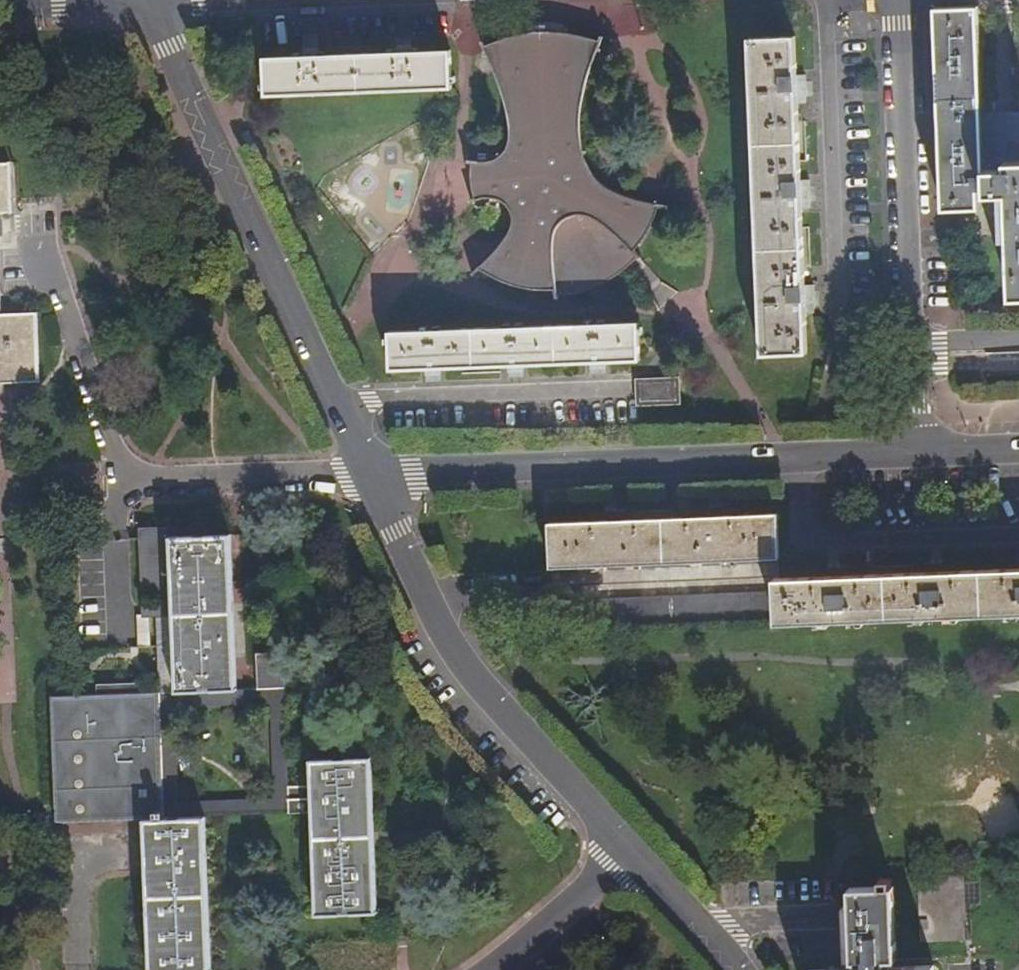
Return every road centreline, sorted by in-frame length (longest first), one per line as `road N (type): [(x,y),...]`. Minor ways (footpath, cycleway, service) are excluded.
road 1 (residential): [(376,476),(912,452)]
road 2 (residential): [(36,238),(85,356),(115,470),(143,480),(376,476)]
road 3 (tertiary): [(625,849),(454,656),(393,534),(376,476)]
road 4 (tertiary): [(337,402),(147,0)]
road 5 (residential): [(893,0),(907,344)]
road 6 (residential): [(838,319),(825,0)]
road 7 (residential): [(637,389),(337,402)]
road 8 (residential): [(625,849),(485,969)]
road 9 (tertiary): [(737,963),(625,849)]

